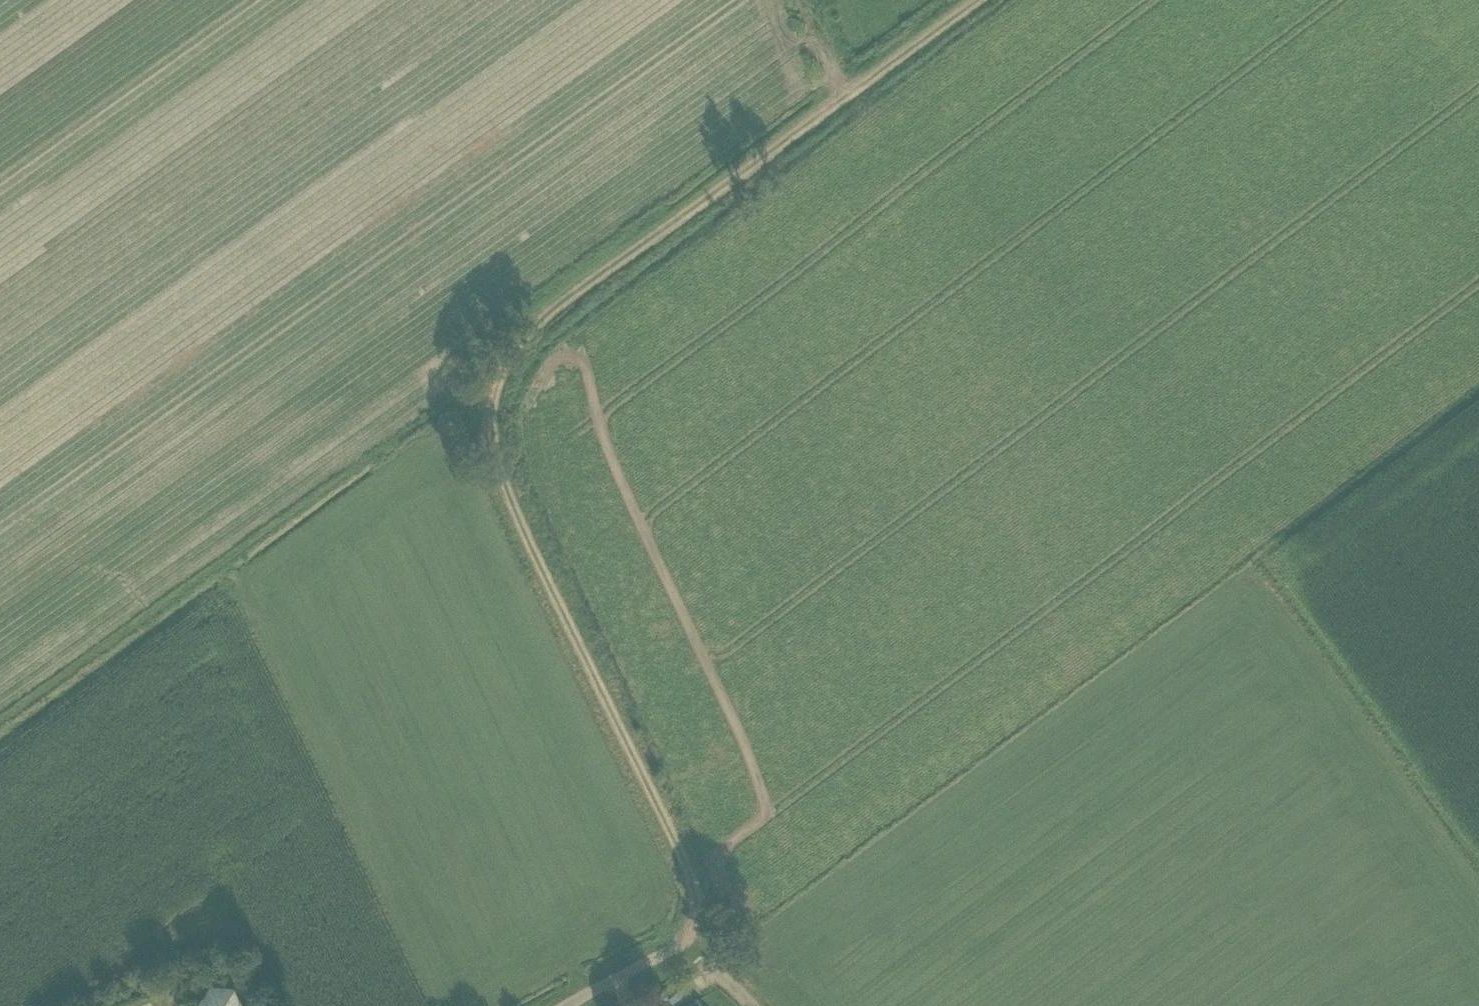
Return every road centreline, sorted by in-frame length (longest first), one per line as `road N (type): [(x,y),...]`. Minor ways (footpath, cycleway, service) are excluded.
road 1 (track): [(975,0),(544,318),(504,369),(491,415),(507,492),(695,893),(695,924),(668,950)]

